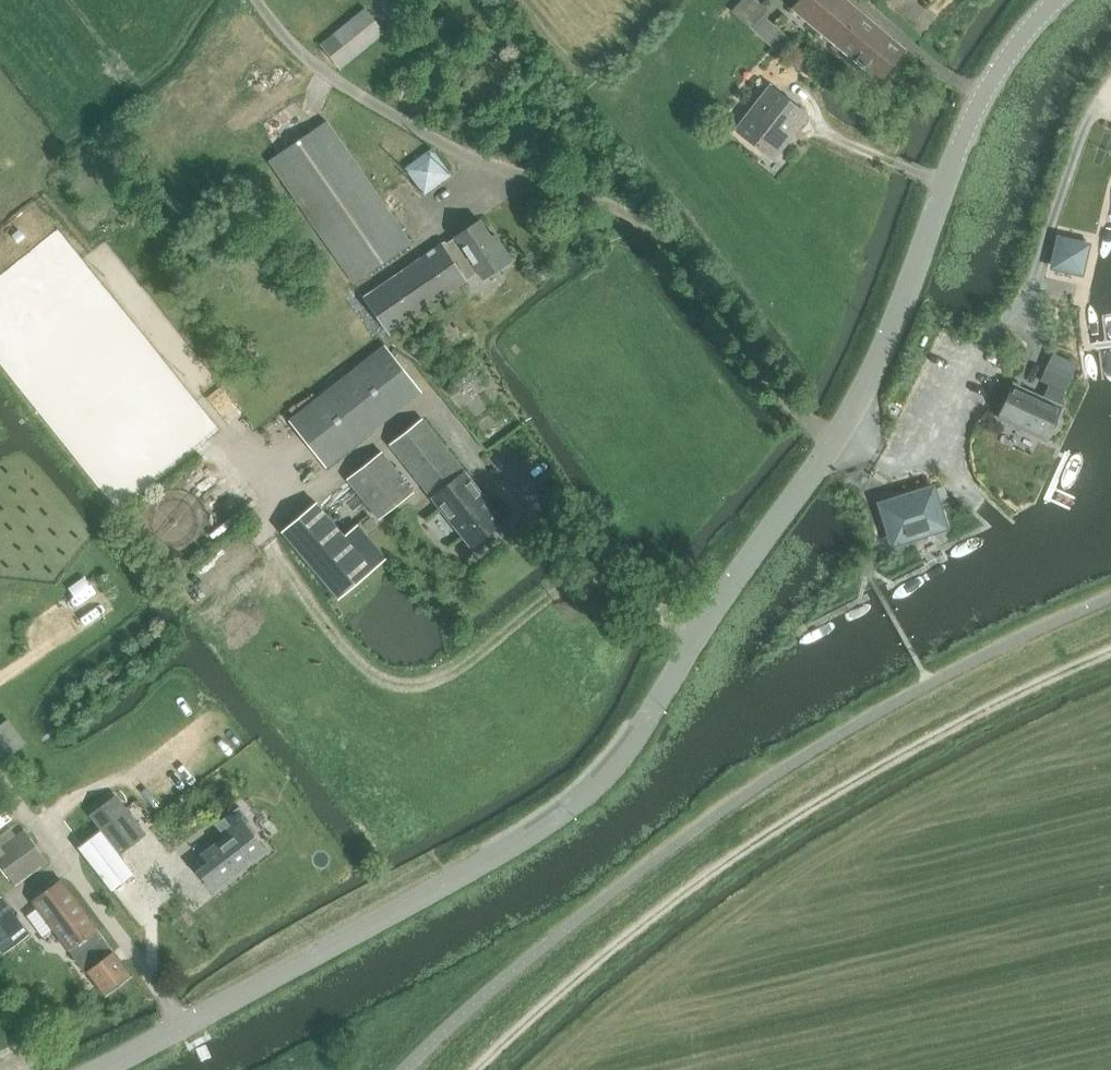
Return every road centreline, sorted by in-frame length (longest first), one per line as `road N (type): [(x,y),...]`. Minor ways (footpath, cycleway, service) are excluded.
road 1 (secondary): [(111,1069),(460,884),(548,830),(622,765),(694,638),(836,439),(905,312),(984,102),(1067,0)]
road 2 (track): [(1110,661),(812,818),(592,978),(488,1069)]
road 3 (track): [(459,156),(309,64),(258,0)]

